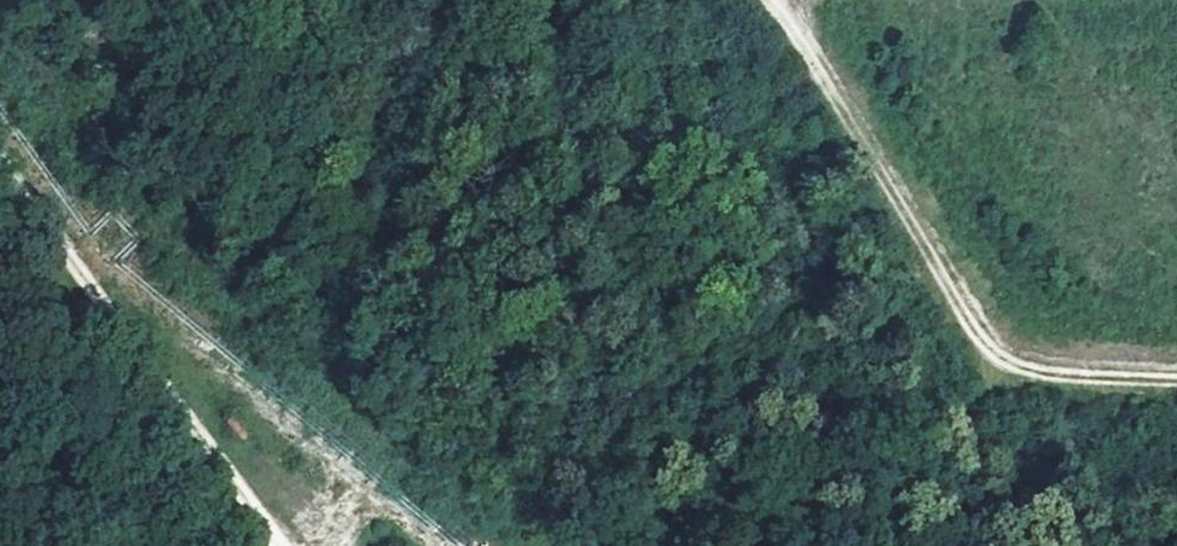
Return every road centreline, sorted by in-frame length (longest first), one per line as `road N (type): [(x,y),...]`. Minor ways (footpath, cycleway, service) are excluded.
road 1 (track): [(446,545),(0,107)]
road 2 (track): [(772,0),(988,332),(1079,383),(1176,378)]
road 3 (track): [(267,545),(0,163)]

